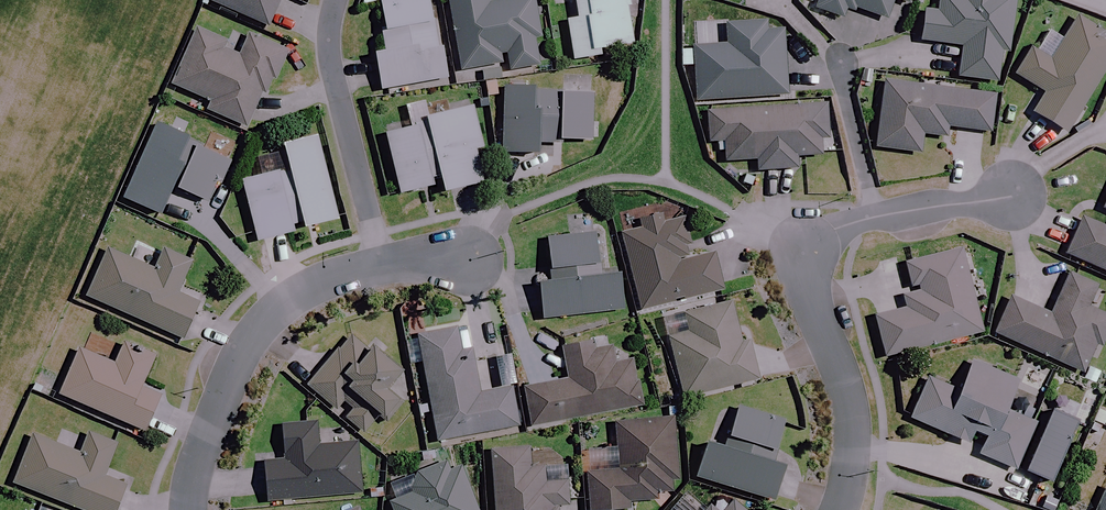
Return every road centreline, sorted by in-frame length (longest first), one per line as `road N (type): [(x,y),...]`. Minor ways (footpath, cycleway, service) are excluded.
road 1 (residential): [(842,509),(854,473),(854,419),(797,260),(840,227),(993,198)]
road 2 (residential): [(191,509),(244,358),(301,300),(388,266)]
road 3 (residential): [(388,266),(330,41),(339,0)]

